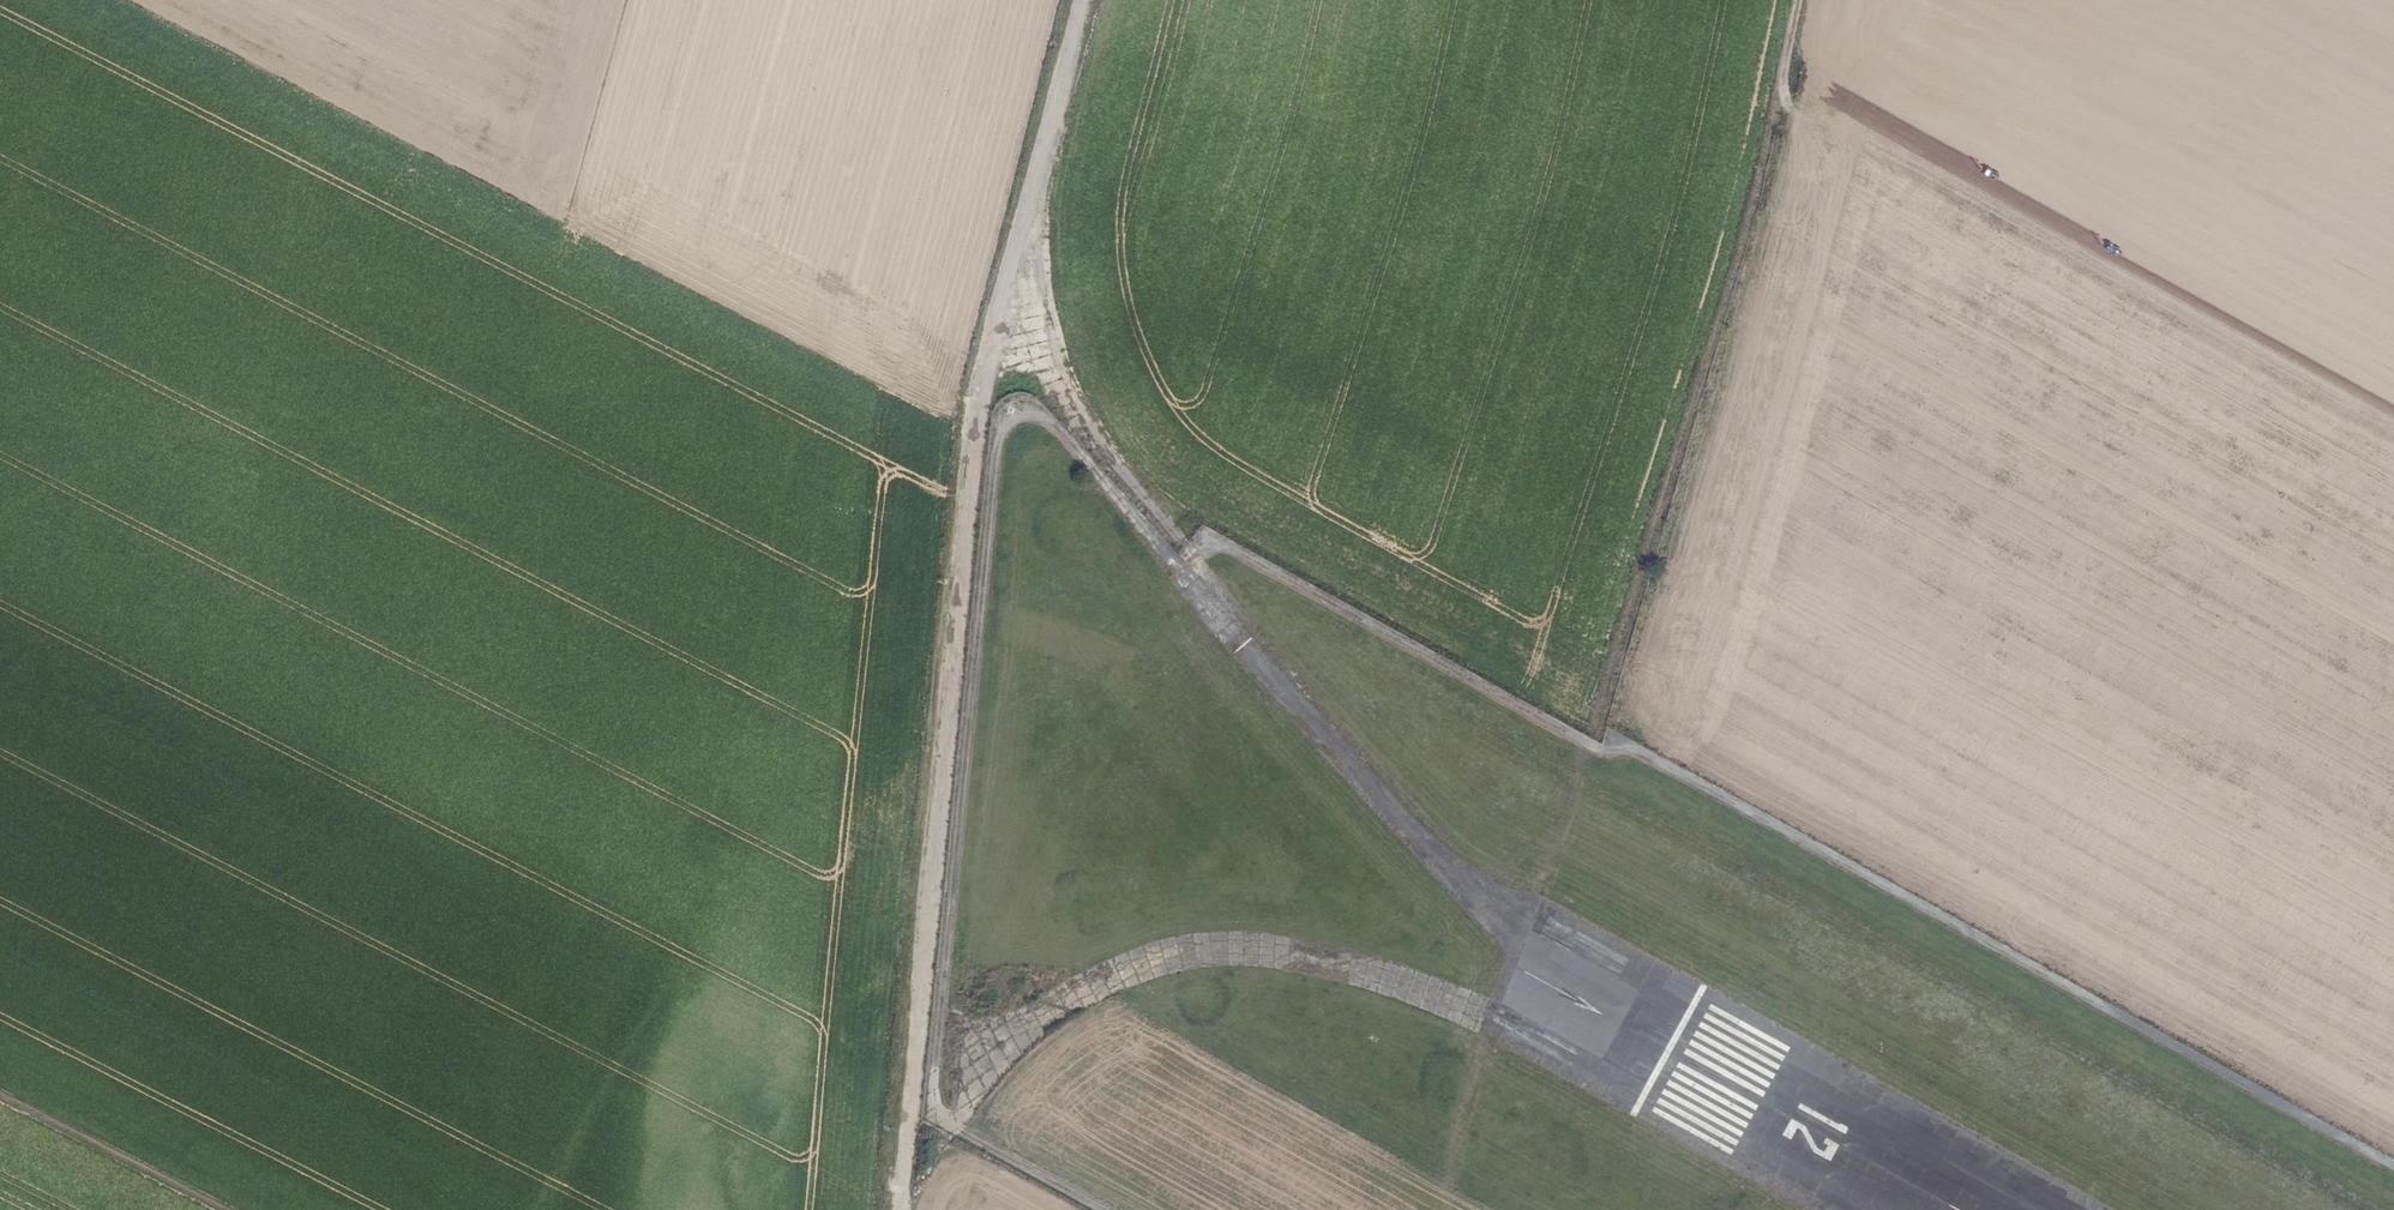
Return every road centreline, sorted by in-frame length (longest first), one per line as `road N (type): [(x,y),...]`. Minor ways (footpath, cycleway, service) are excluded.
road 1 (track): [(903,1209),(986,387),(1023,270)]
road 2 (track): [(1023,270),(1084,0)]
road 3 (track): [(226,1209),(0,1095)]
road 4 (track): [(1797,117),(1783,77),(1798,0)]

